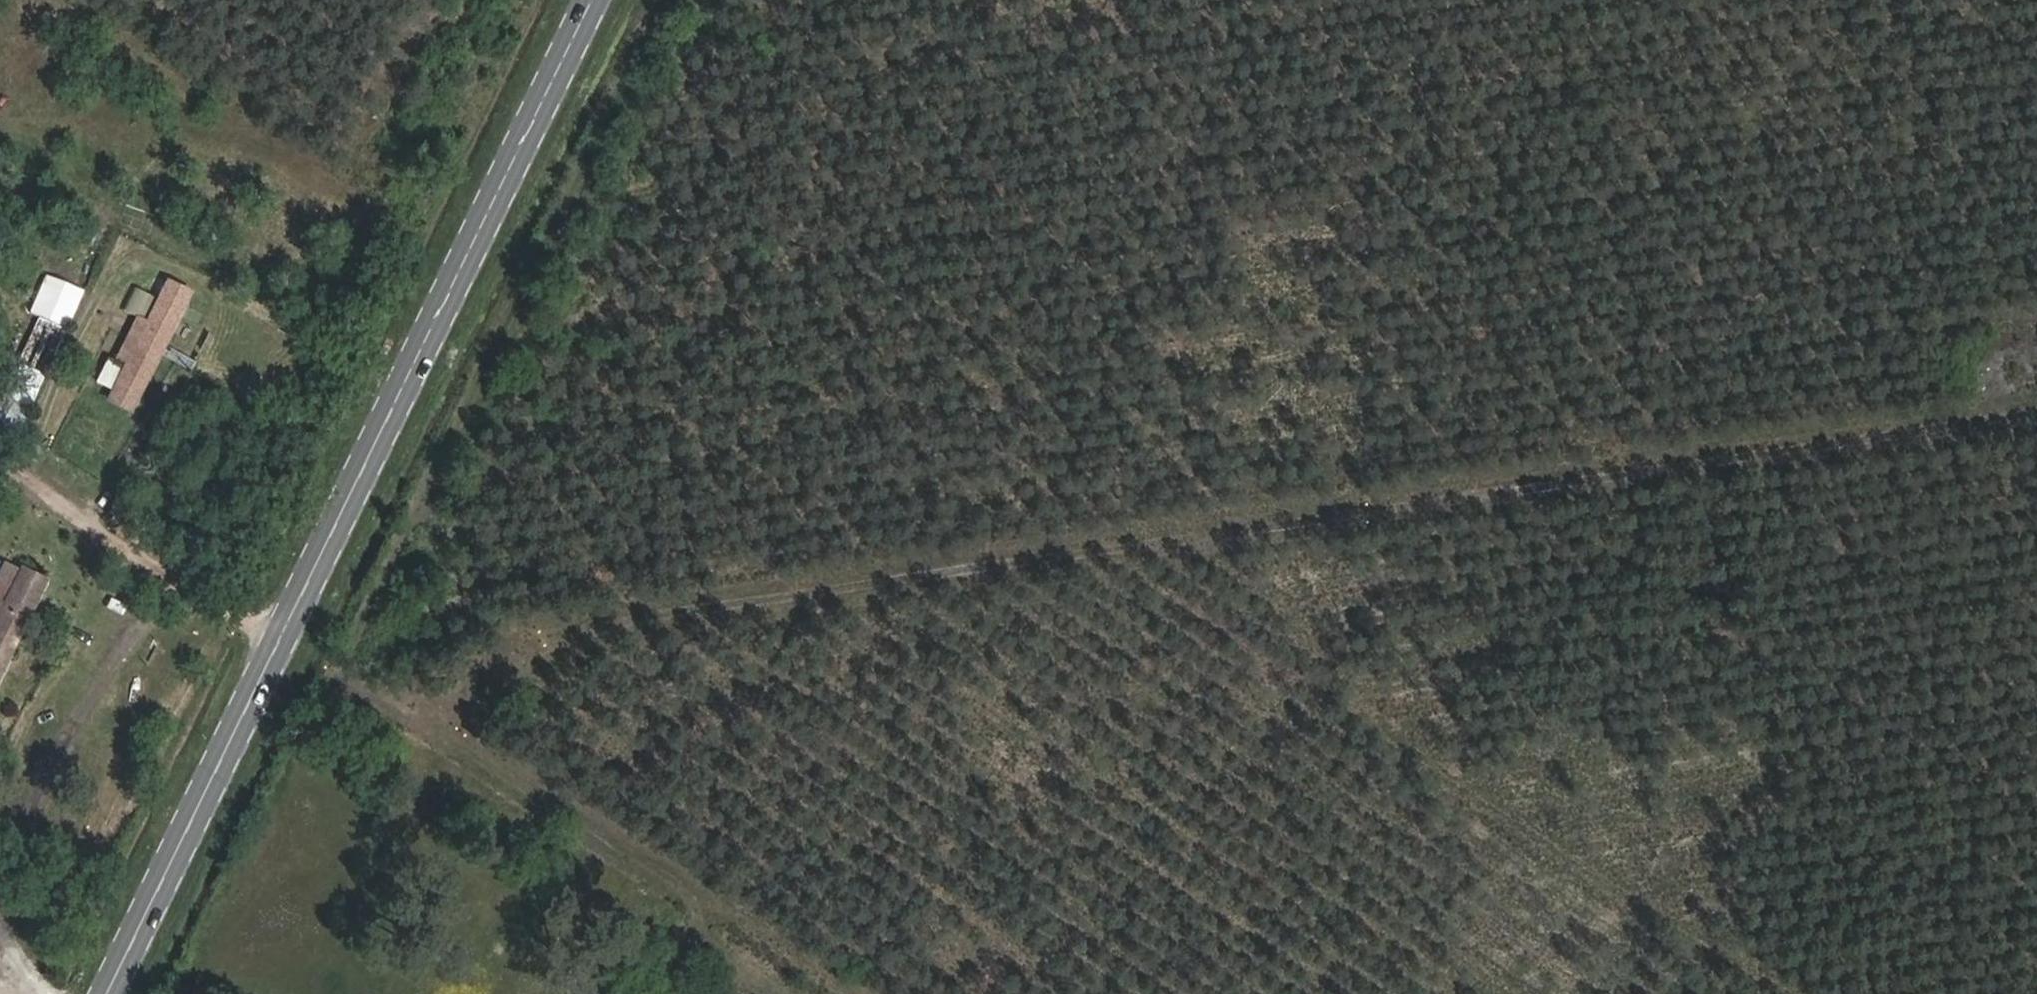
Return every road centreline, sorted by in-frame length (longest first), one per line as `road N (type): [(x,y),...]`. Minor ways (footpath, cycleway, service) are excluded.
road 1 (primary): [(591,0),(106,993)]

